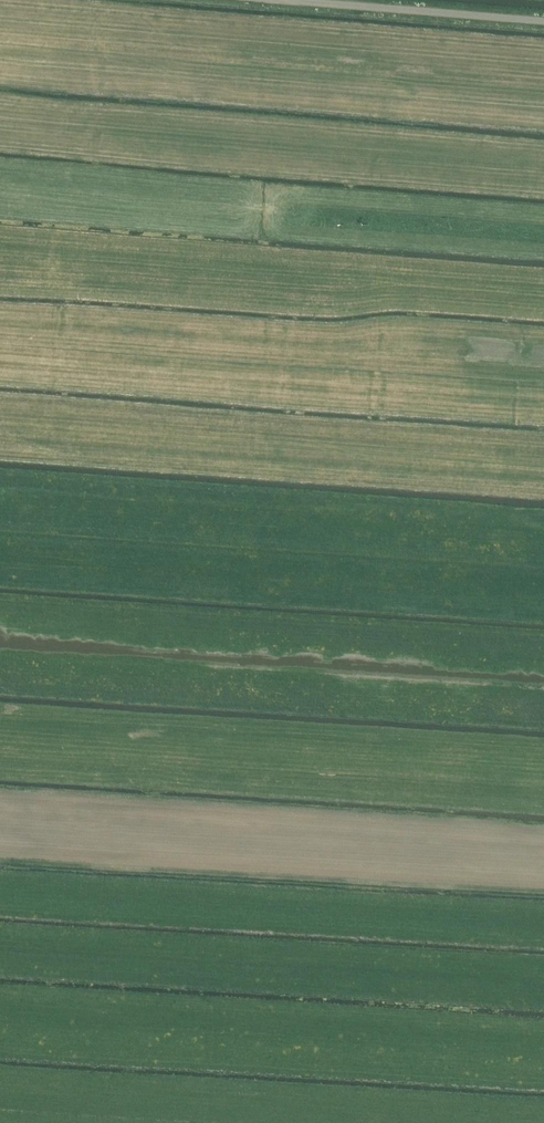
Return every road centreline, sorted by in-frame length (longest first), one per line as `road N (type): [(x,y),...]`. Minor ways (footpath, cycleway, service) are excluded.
road 1 (unclassified): [(543,21),(298,0)]

